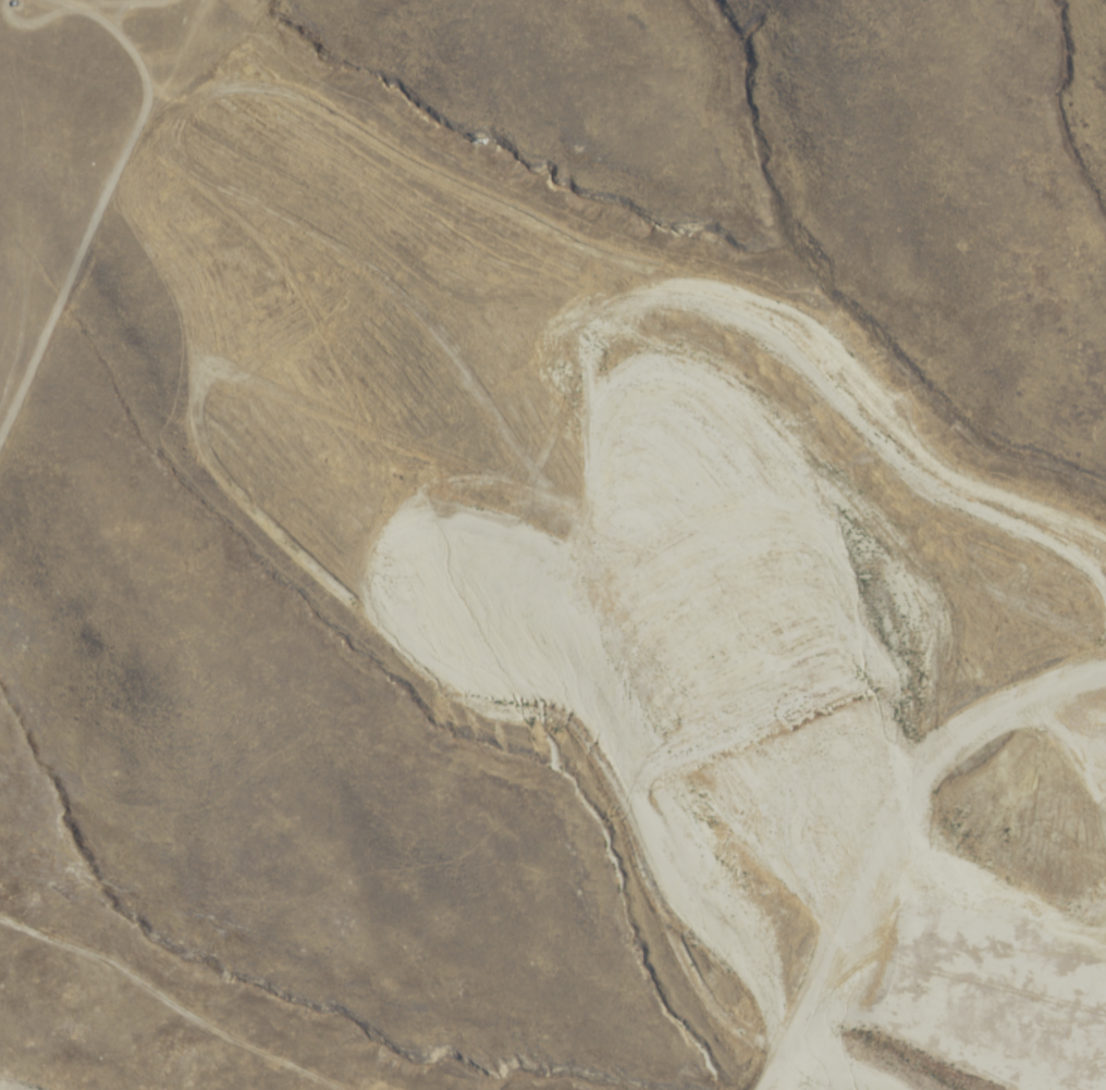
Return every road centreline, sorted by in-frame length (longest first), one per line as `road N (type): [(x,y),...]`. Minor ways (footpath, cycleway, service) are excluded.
road 1 (track): [(1105,659),(1039,676),(991,701),(911,768),(752,1089)]

